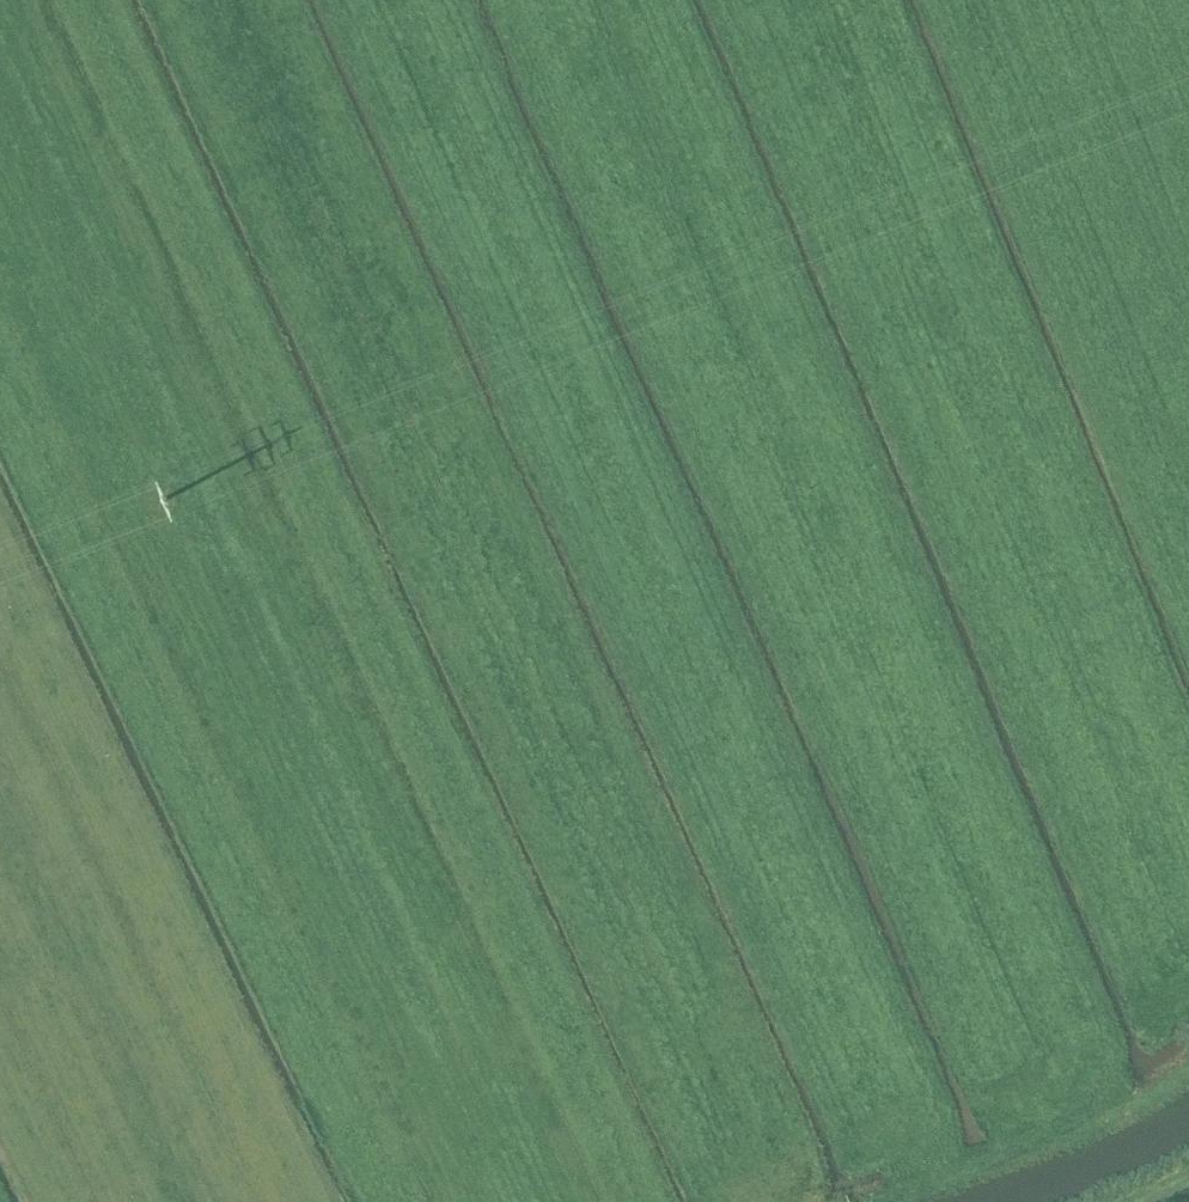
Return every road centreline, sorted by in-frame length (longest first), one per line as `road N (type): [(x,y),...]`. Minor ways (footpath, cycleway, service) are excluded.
road 1 (track): [(875,1201),(1118,1111),(1188,1065)]

